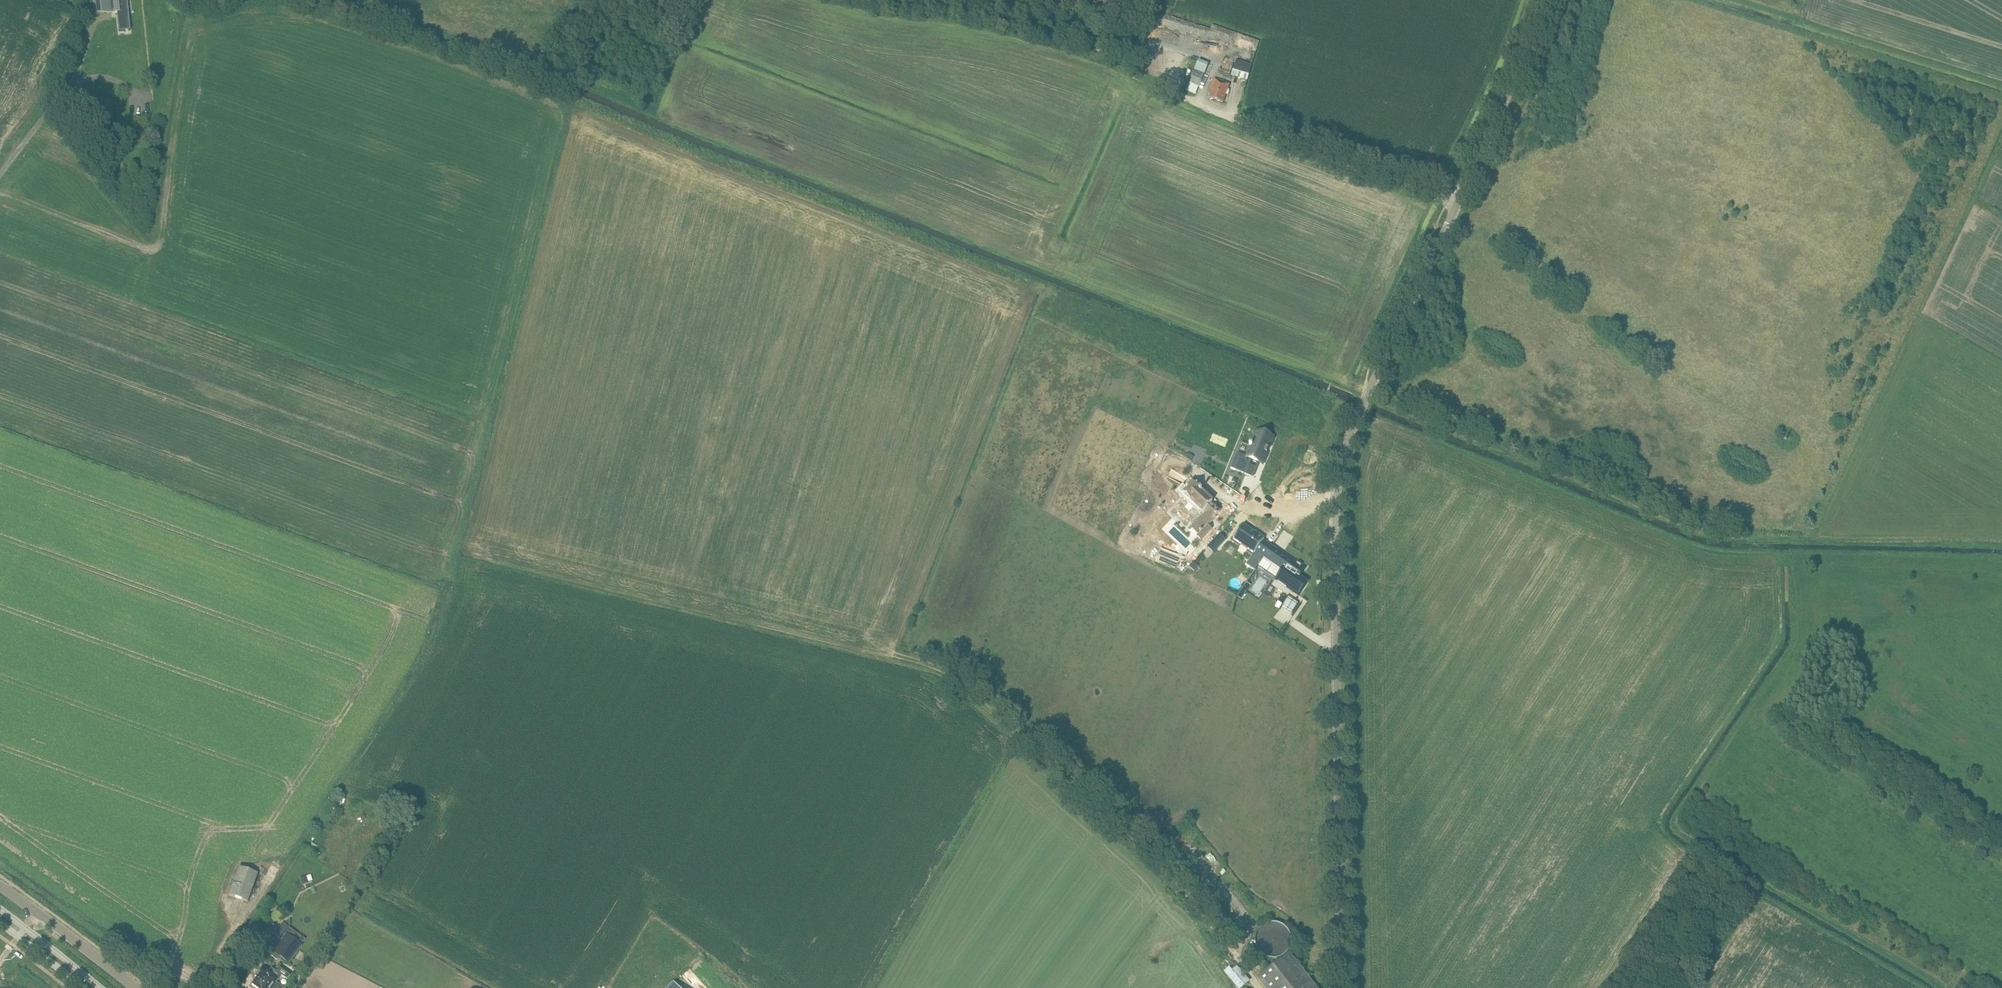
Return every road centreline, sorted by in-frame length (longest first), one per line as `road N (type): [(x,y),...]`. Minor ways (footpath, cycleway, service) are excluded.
road 1 (unclassified): [(1339,987),(1338,468),(1508,92),(1540,0)]
road 2 (unclassified): [(0,165),(74,69),(93,7)]
road 3 (unclassified): [(135,987),(0,887)]
road 4 (secondary): [(99,987),(0,911)]

